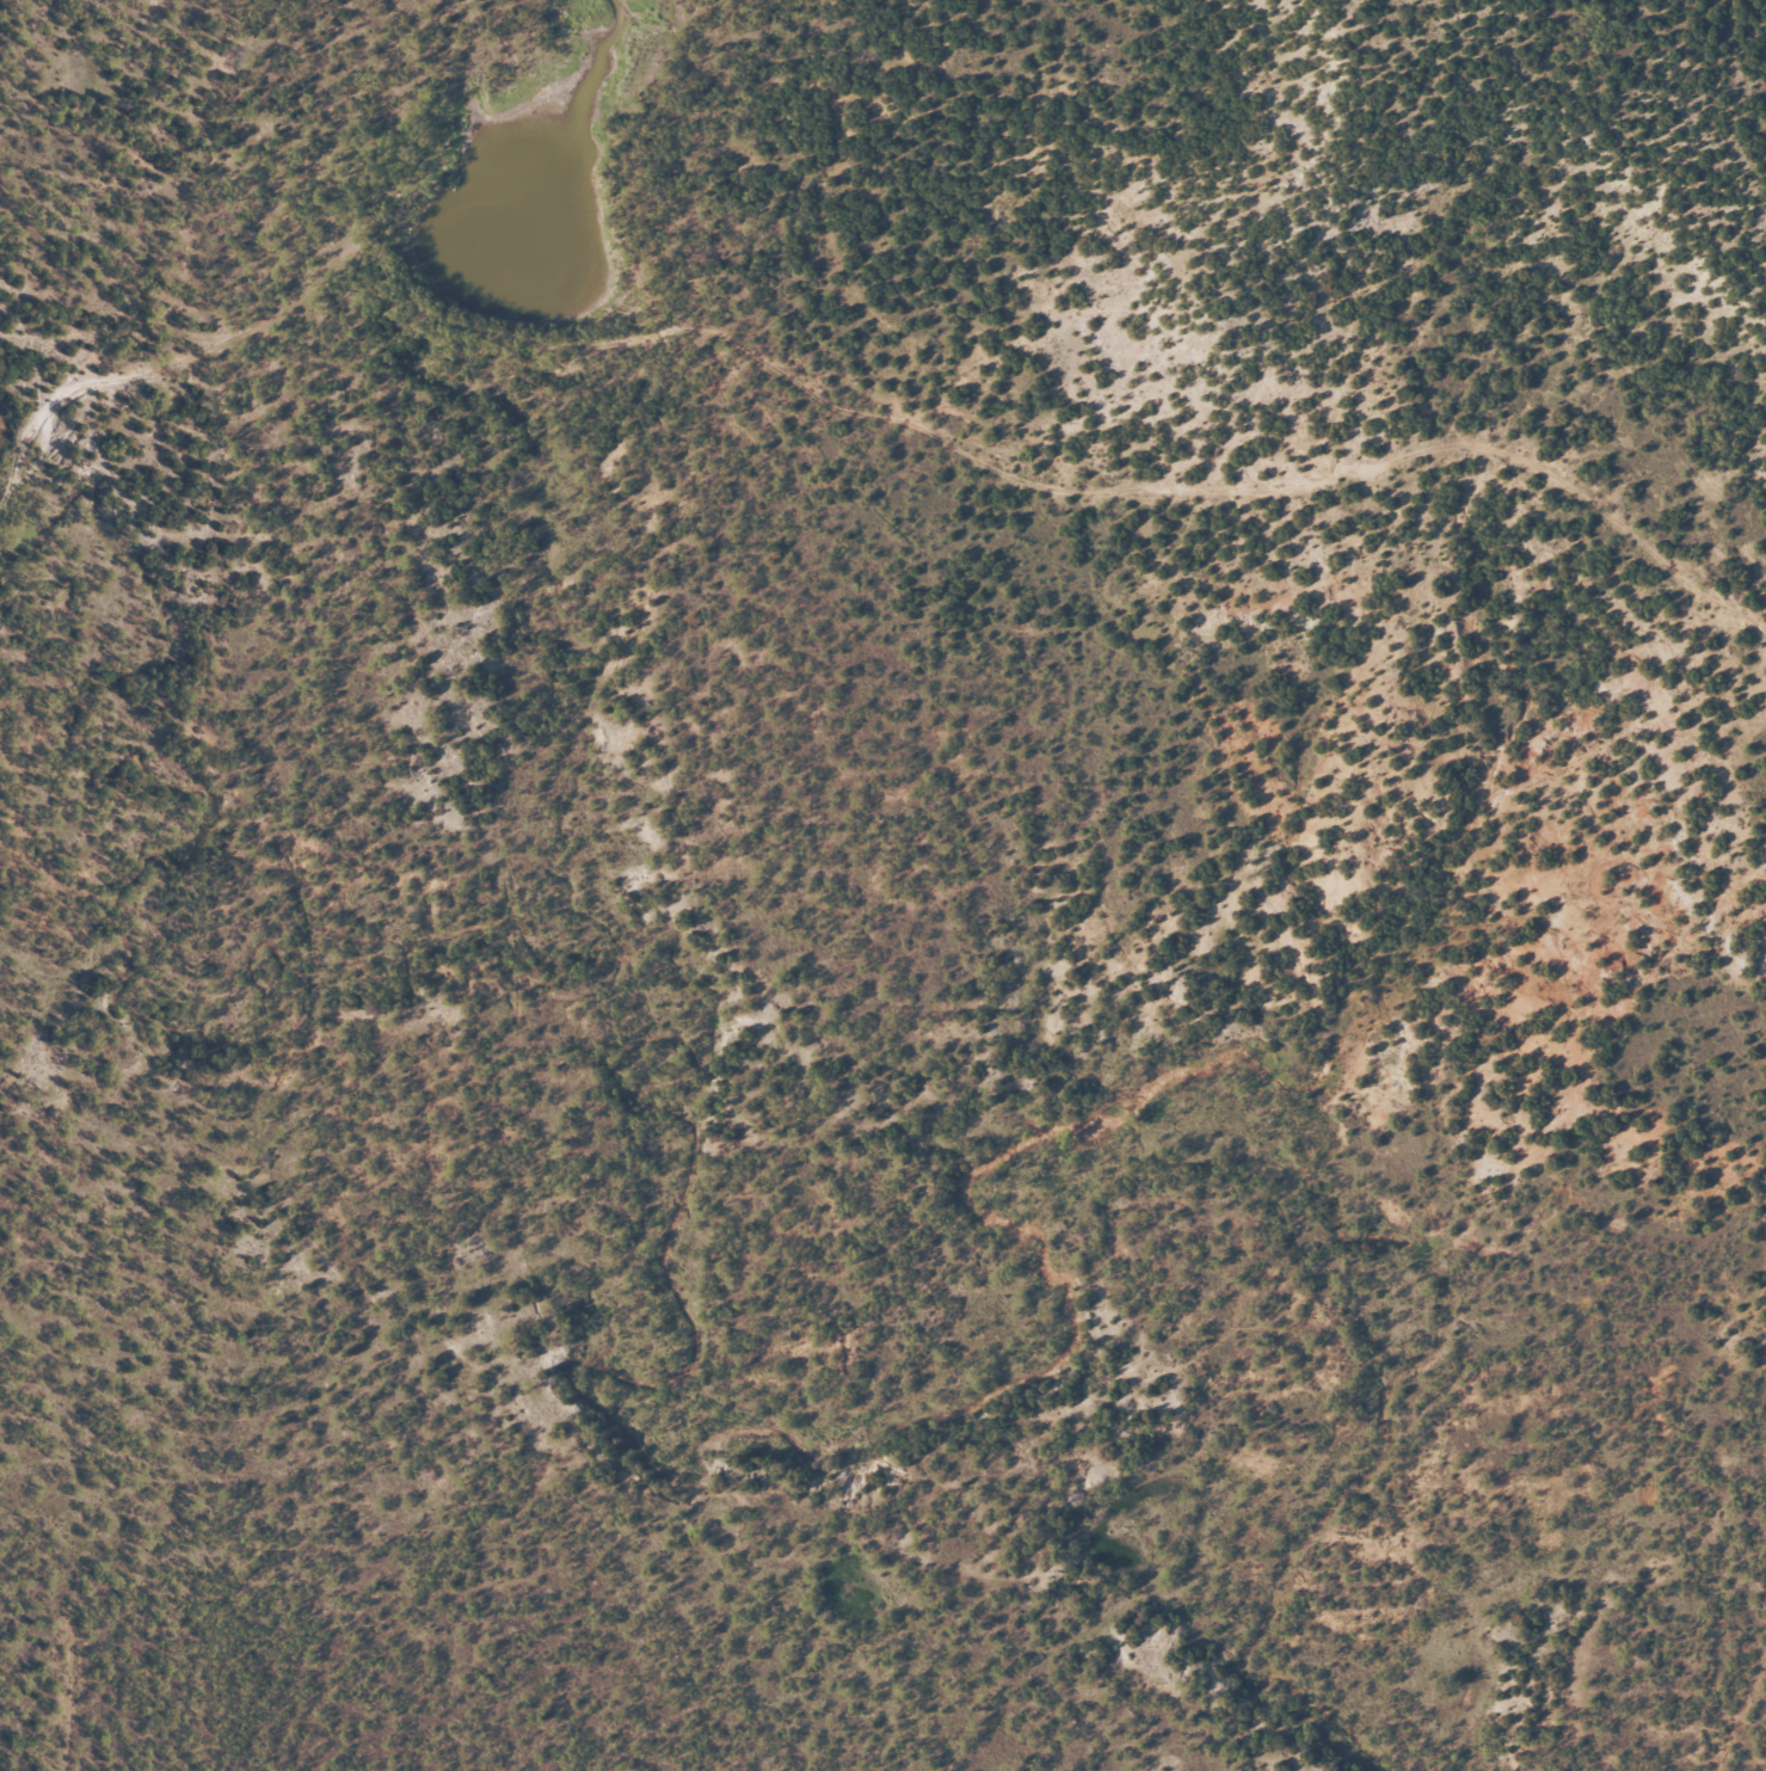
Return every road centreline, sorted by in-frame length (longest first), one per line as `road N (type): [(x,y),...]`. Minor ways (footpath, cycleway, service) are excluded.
road 1 (residential): [(0,783),(41,566),(88,457),(186,379),(301,322),(362,321),(410,364),(507,387),(768,374),(1083,529),(1441,478),(1544,482),(1765,631)]
road 2 (residential): [(0,1307),(92,1438),(104,1584),(82,1770)]

